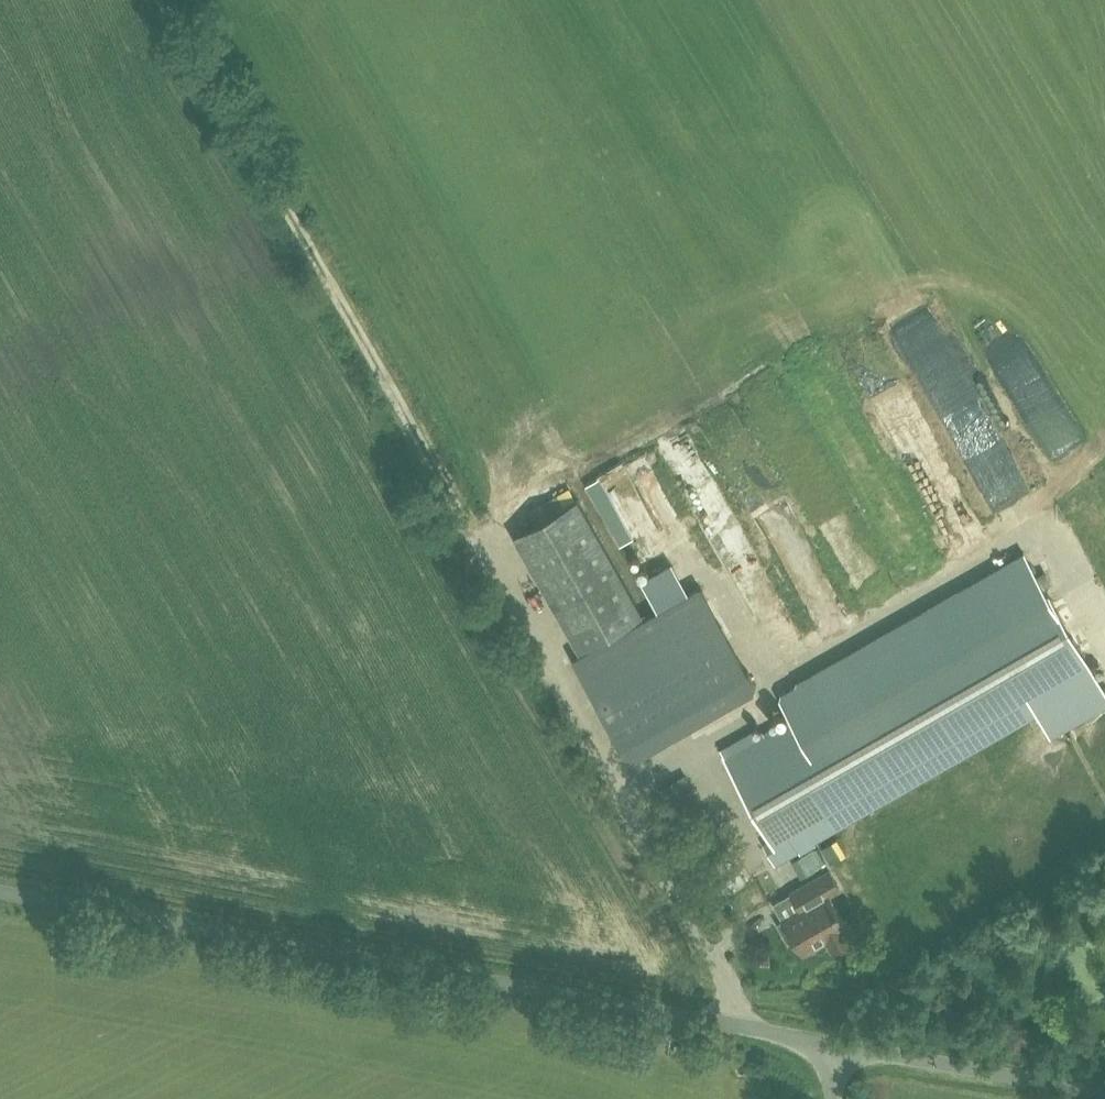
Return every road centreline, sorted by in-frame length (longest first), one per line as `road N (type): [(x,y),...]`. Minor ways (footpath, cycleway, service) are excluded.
road 1 (tertiary): [(836,1038),(0,885)]
road 2 (track): [(493,555),(170,0)]
road 3 (track): [(493,555),(764,1023)]
road 4 (tertiary): [(1104,1089),(836,1038)]

